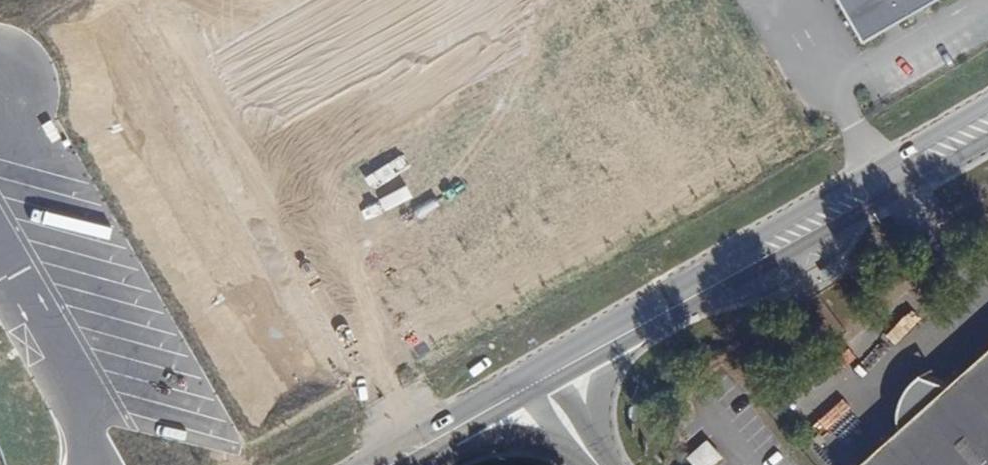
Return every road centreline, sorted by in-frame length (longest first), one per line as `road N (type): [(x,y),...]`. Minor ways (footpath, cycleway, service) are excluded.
road 1 (tertiary): [(530,386),(987,124)]

